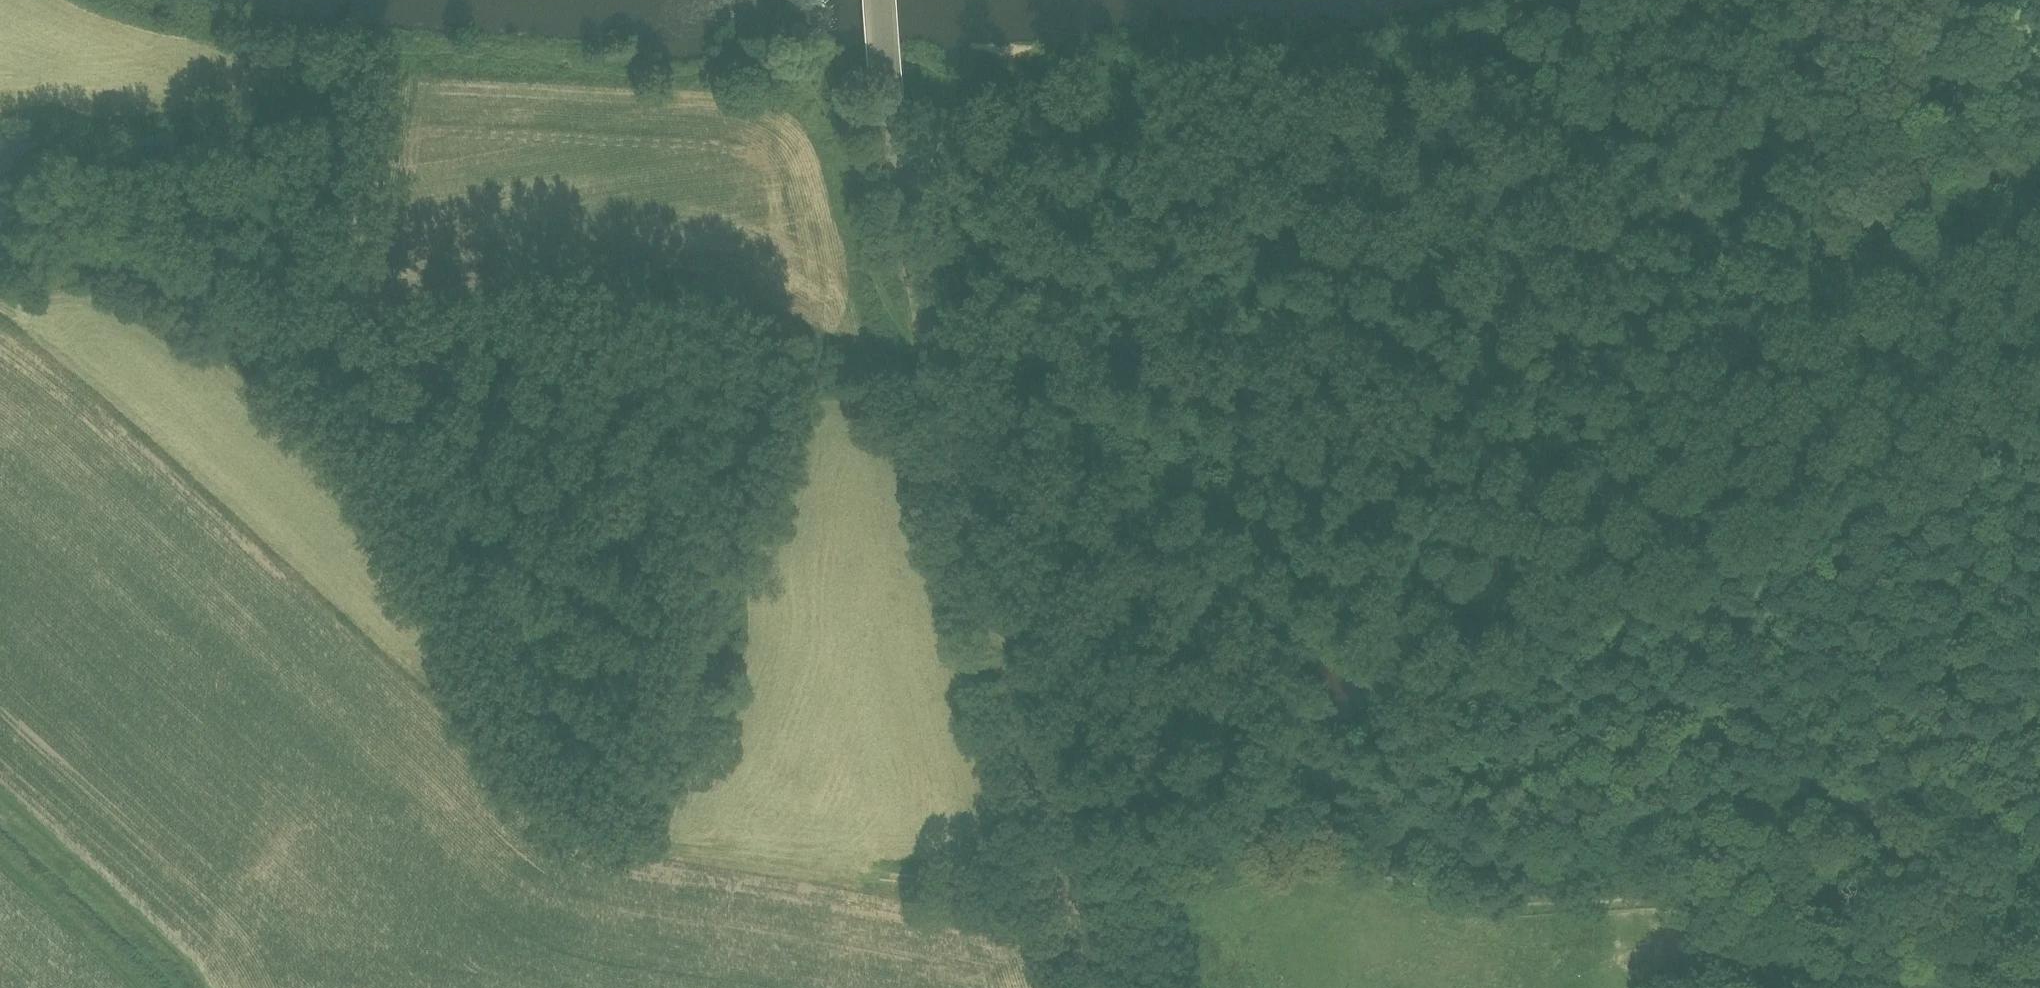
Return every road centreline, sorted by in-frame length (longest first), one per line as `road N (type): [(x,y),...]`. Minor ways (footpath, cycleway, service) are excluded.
road 1 (unclassified): [(878,0),(908,322),(1101,987)]
road 2 (track): [(1071,876),(661,827)]
road 3 (track): [(888,148),(918,162),(975,95),(1018,63)]

